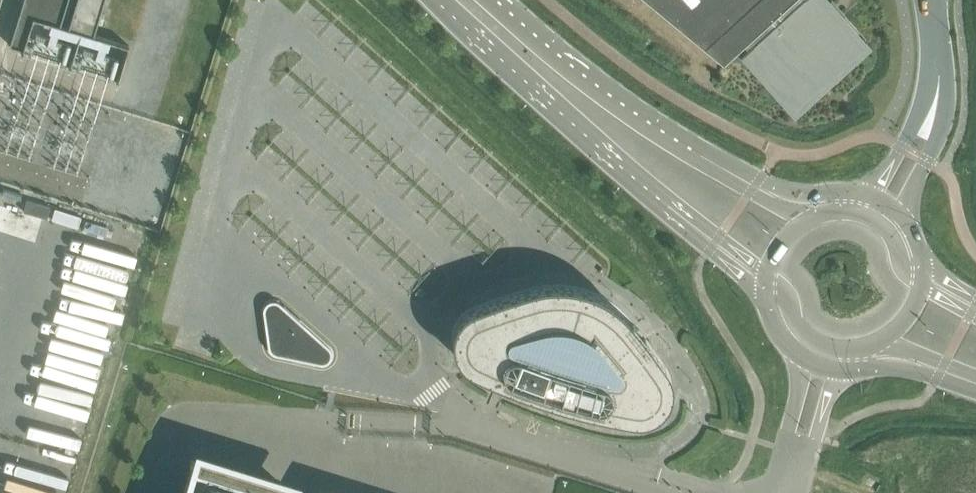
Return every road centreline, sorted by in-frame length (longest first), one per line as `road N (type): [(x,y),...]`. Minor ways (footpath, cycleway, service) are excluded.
road 1 (secondary): [(442,0),(663,200)]
road 2 (secondary): [(692,149),(496,0)]
road 3 (unclassified): [(702,492),(473,426)]
road 4 (secondary): [(870,194),(785,189),(692,149)]
road 5 (secondary): [(663,200),(672,220),(767,298)]
road 6 (secondary): [(838,369),(902,367),(975,391)]
road 7 (secondary): [(810,219),(710,168),(692,149)]
road 8 (secondary): [(663,200),(769,274)]
road 9 (unclassified): [(930,118),(939,75),(930,0)]

